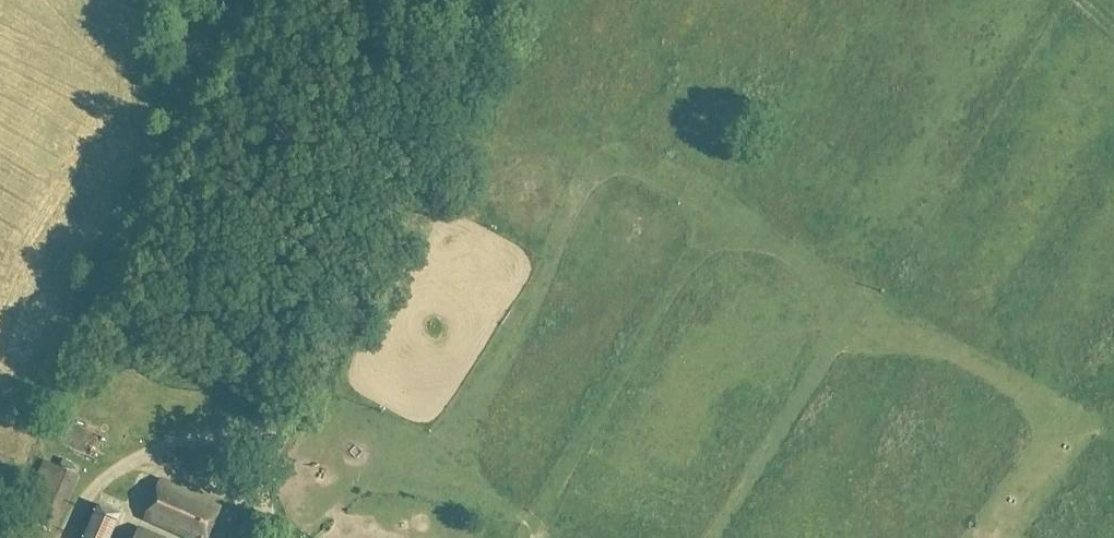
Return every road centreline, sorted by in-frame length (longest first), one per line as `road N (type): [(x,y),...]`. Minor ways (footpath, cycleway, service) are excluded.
road 1 (track): [(285,421),(259,489),(287,537)]

